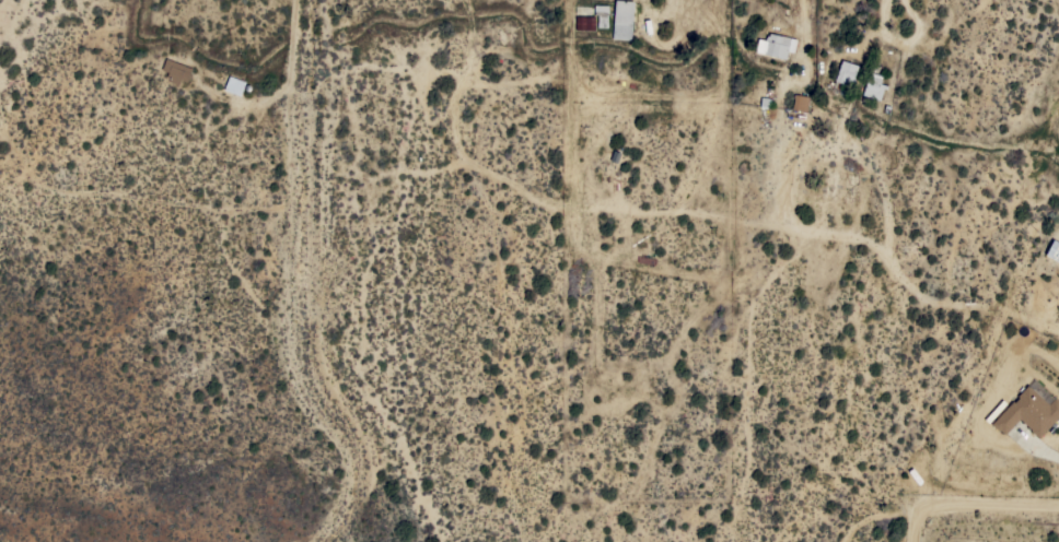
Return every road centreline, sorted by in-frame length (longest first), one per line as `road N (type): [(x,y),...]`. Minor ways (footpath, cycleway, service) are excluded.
road 1 (track): [(214,95),(260,103),(287,90),(298,0)]

